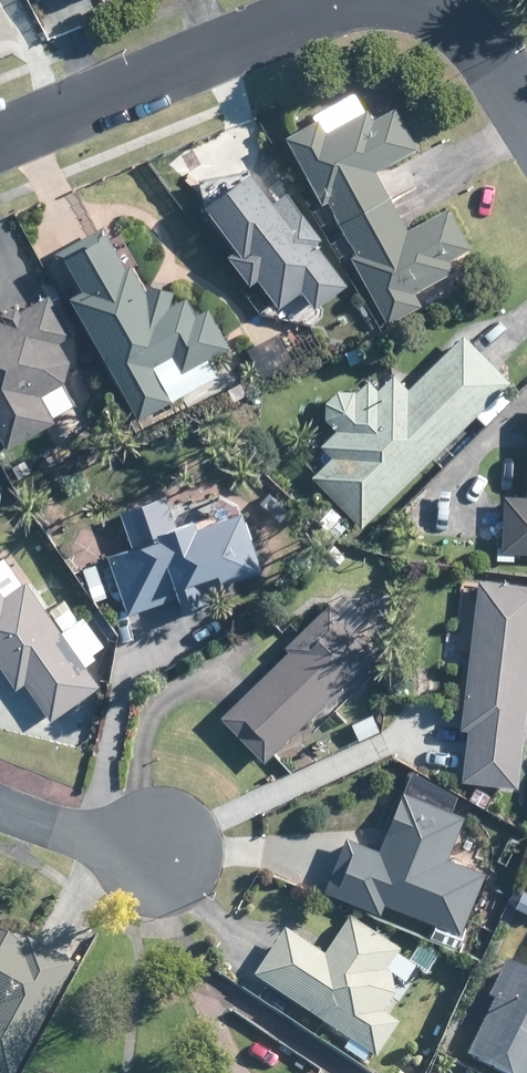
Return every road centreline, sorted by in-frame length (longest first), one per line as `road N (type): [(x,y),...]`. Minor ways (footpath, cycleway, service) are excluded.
road 1 (residential): [(0,139),(214,45),(379,0)]
road 2 (residential): [(402,0),(464,24),(526,115)]
road 3 (residential): [(0,807),(163,857)]

